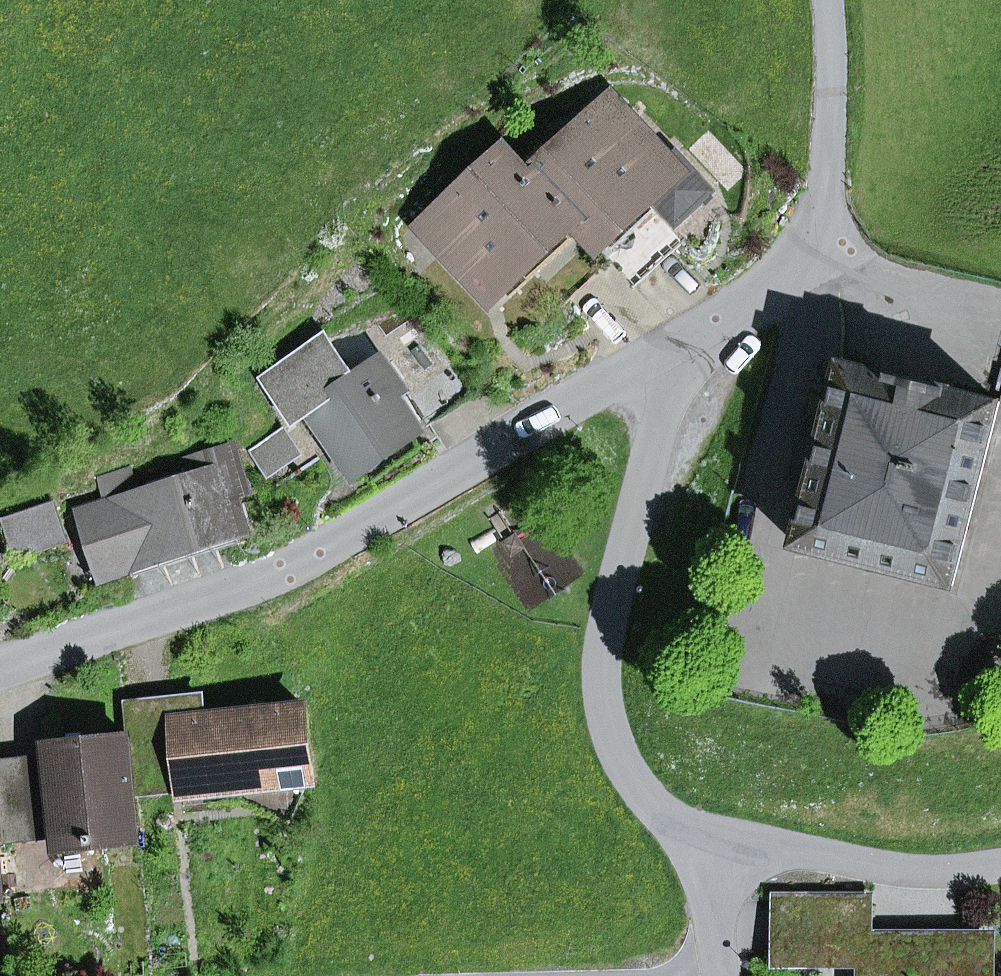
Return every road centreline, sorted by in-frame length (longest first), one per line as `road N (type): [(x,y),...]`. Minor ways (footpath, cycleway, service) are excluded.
road 1 (residential): [(672,351),(276,577),(0,670)]
road 2 (residential): [(672,351),(604,642),(604,696),(622,756),(660,814),(704,850)]
road 3 (residential): [(830,0),(823,189),(809,229),(792,262),(672,351)]
road 4 (residential): [(704,850),(895,875),(1000,869)]

